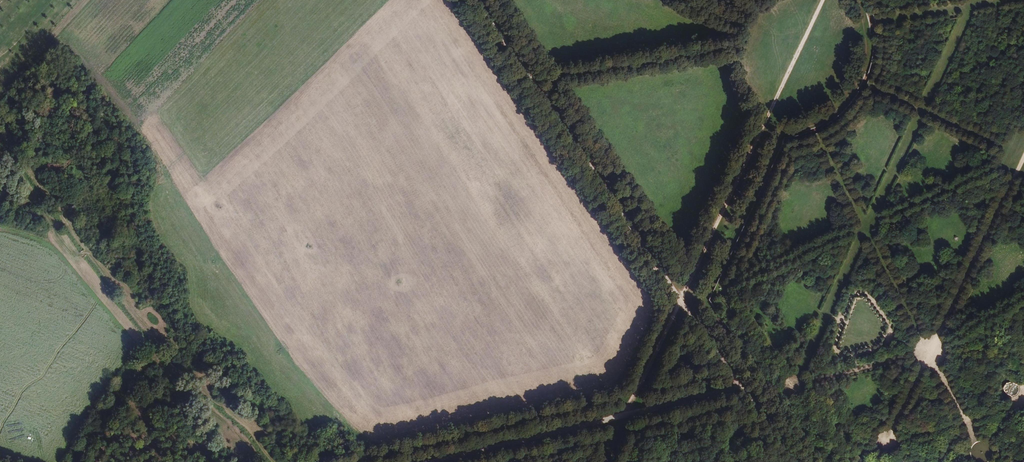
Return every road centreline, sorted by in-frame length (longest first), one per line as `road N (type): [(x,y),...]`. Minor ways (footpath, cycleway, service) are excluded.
road 1 (track): [(680,299),(477,0)]
road 2 (track): [(680,299),(823,0)]
road 3 (track): [(750,42),(533,80)]
road 4 (track): [(625,415),(431,461)]
road 5 (track): [(781,0),(761,19),(746,60),(750,96),(766,124)]
road 6 (track): [(625,415),(680,299)]
road 7 (track): [(745,387),(625,415)]

